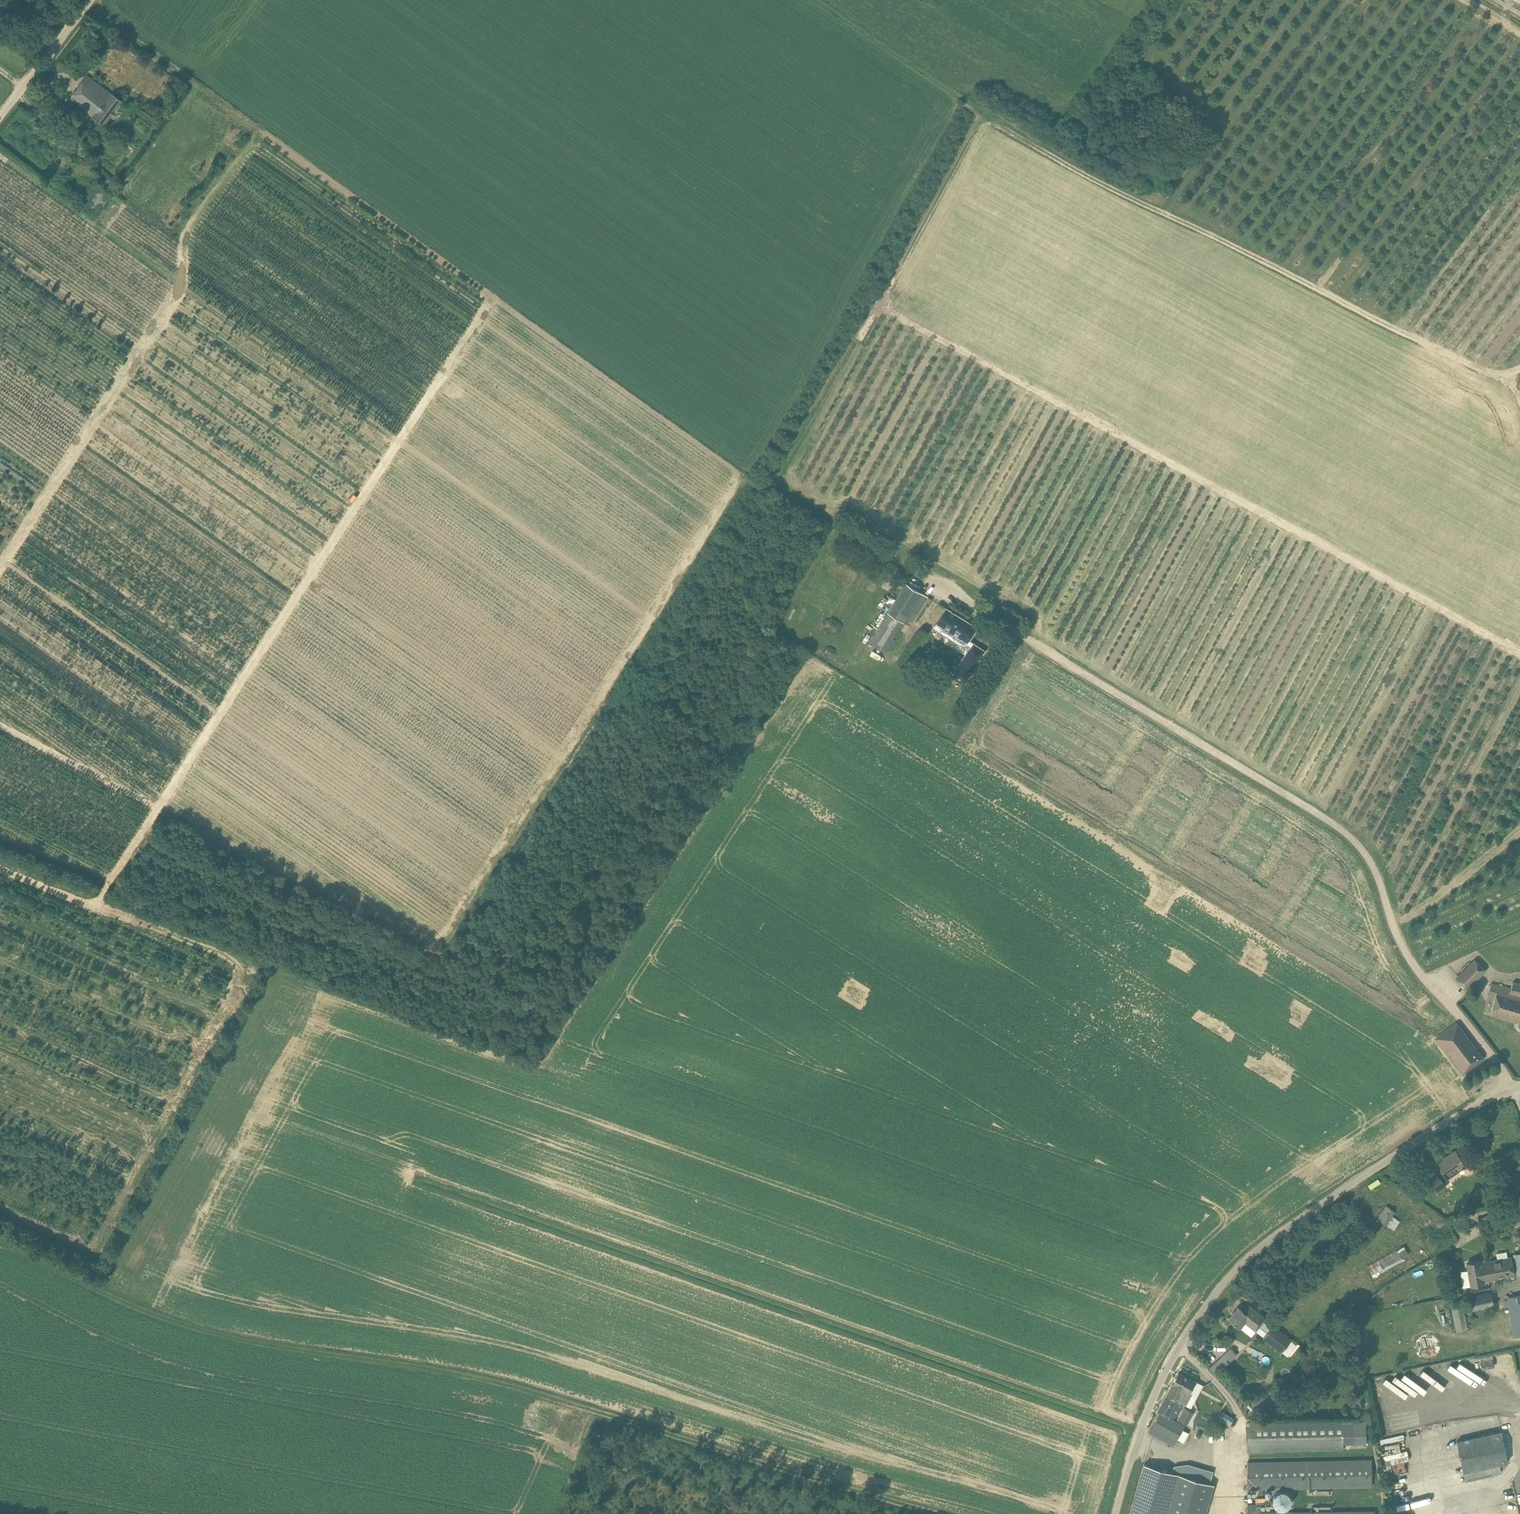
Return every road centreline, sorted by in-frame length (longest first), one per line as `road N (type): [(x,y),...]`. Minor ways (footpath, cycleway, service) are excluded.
road 1 (track): [(974,113),(973,138),(955,170),(785,462),(787,487),(1367,851),(1402,946),(1423,978),(1470,1019),(1509,1092)]
road 2 (track): [(877,303),(1519,652)]
road 3 (unclassified): [(1118,1513),(1157,1399),(1218,1301),(1275,1249),(1518,1087)]
road 4 (track): [(1519,363),(1473,364),(1227,249),(974,113)]
road 5 (unclassified): [(0,128),(92,0)]
road 6 (track): [(1392,917),(1408,918),(1519,831)]

